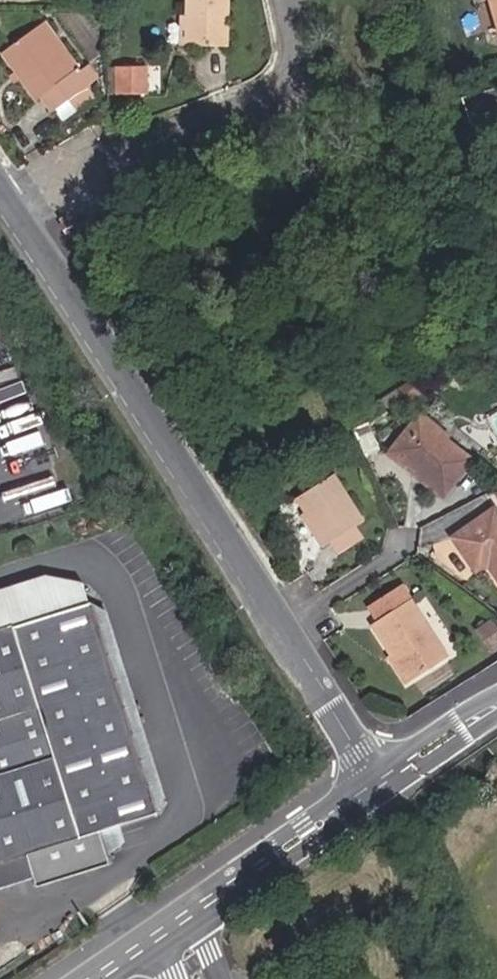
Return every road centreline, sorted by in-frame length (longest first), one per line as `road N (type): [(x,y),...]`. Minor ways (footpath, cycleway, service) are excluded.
road 1 (unclassified): [(22,220),(280,625)]
road 2 (residential): [(22,220),(124,160),(262,107),(287,86),(295,53),(284,0)]
road 3 (secondary): [(380,776),(204,902)]
road 4 (unclassified): [(280,625),(380,776)]
road 5 (residential): [(280,625),(404,545)]
road 6 (secondary): [(496,702),(380,776)]

